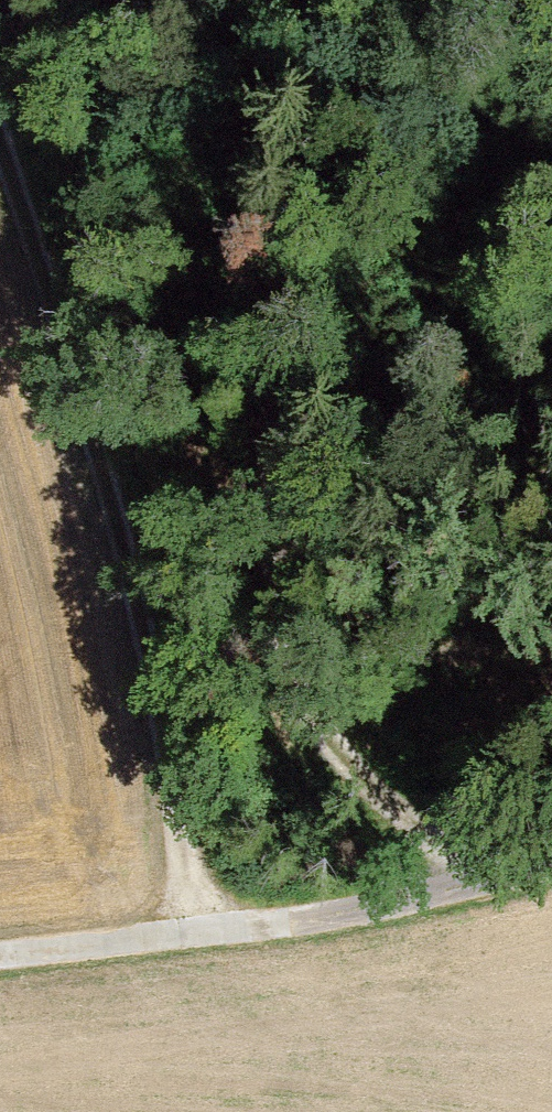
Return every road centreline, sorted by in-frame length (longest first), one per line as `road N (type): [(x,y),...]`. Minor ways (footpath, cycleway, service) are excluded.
road 1 (track): [(499,885),(396,814),(319,745),(274,578),(328,0)]
road 2 (track): [(201,934),(96,495),(0,182)]
road 3 (track): [(0,957),(291,924),(551,871)]

